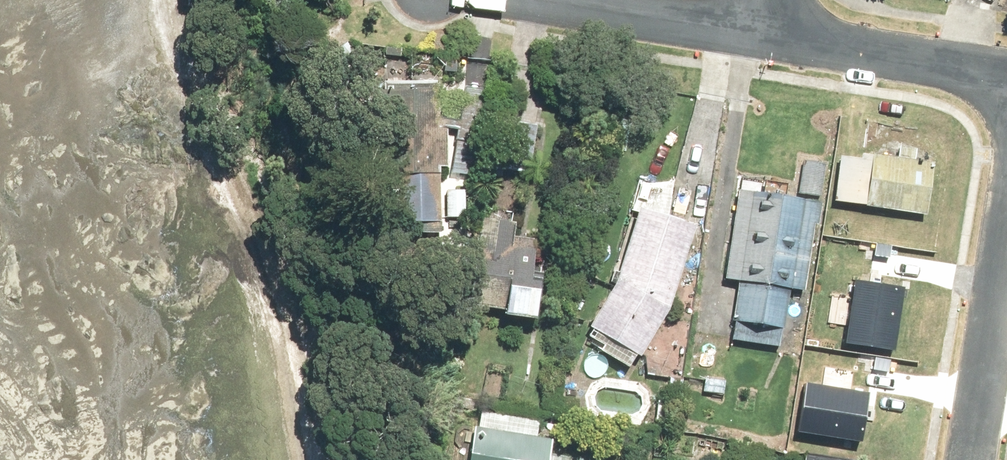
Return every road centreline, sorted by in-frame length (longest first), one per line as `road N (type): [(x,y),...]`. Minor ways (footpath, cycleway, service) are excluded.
road 1 (residential): [(1006,71),(765,32)]
road 2 (residential): [(765,32),(558,0)]
road 3 (residential): [(978,459),(1006,276)]

